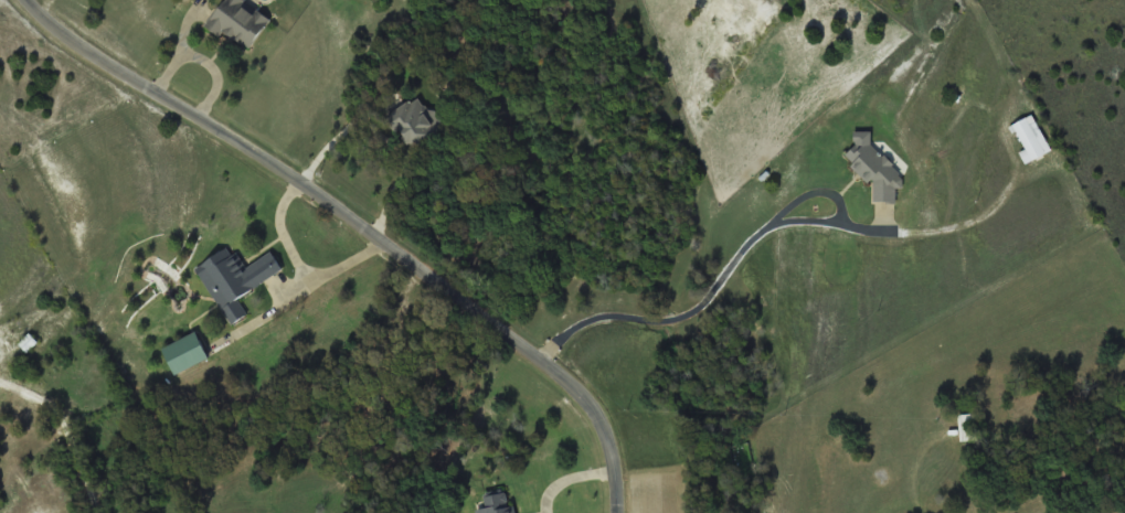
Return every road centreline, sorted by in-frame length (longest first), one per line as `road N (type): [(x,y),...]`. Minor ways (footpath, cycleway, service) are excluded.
road 1 (residential): [(617,512),(606,435),(569,381),(327,192),(113,58),(36,0)]

